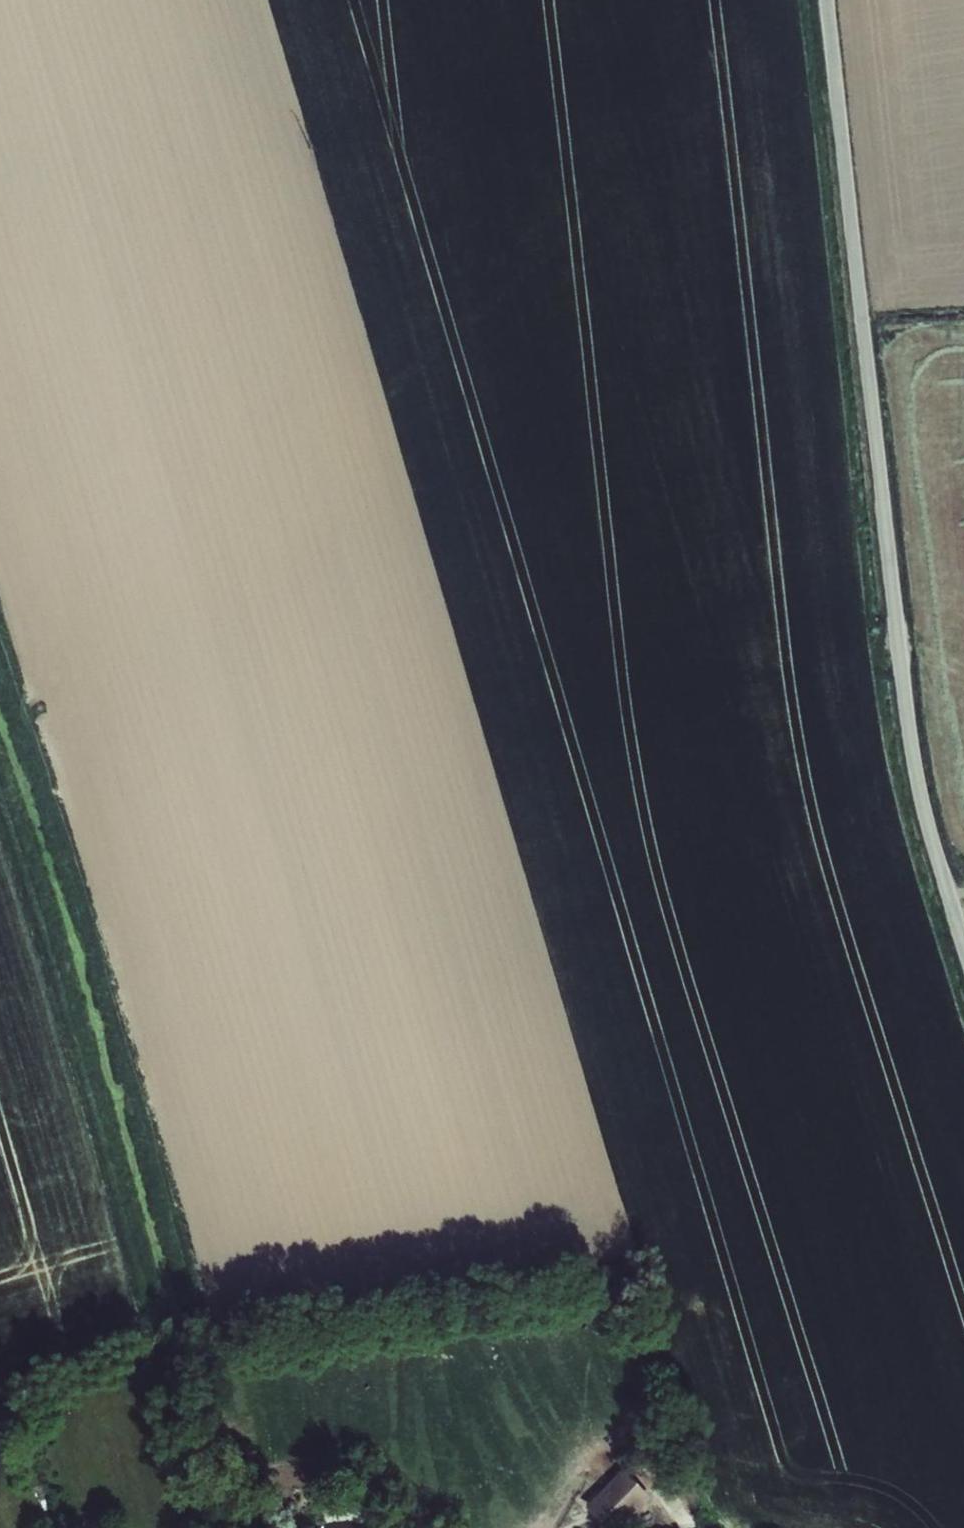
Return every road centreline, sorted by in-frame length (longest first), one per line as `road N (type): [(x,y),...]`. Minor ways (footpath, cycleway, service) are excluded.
road 1 (unclassified): [(963,945),(912,756),(826,0)]

